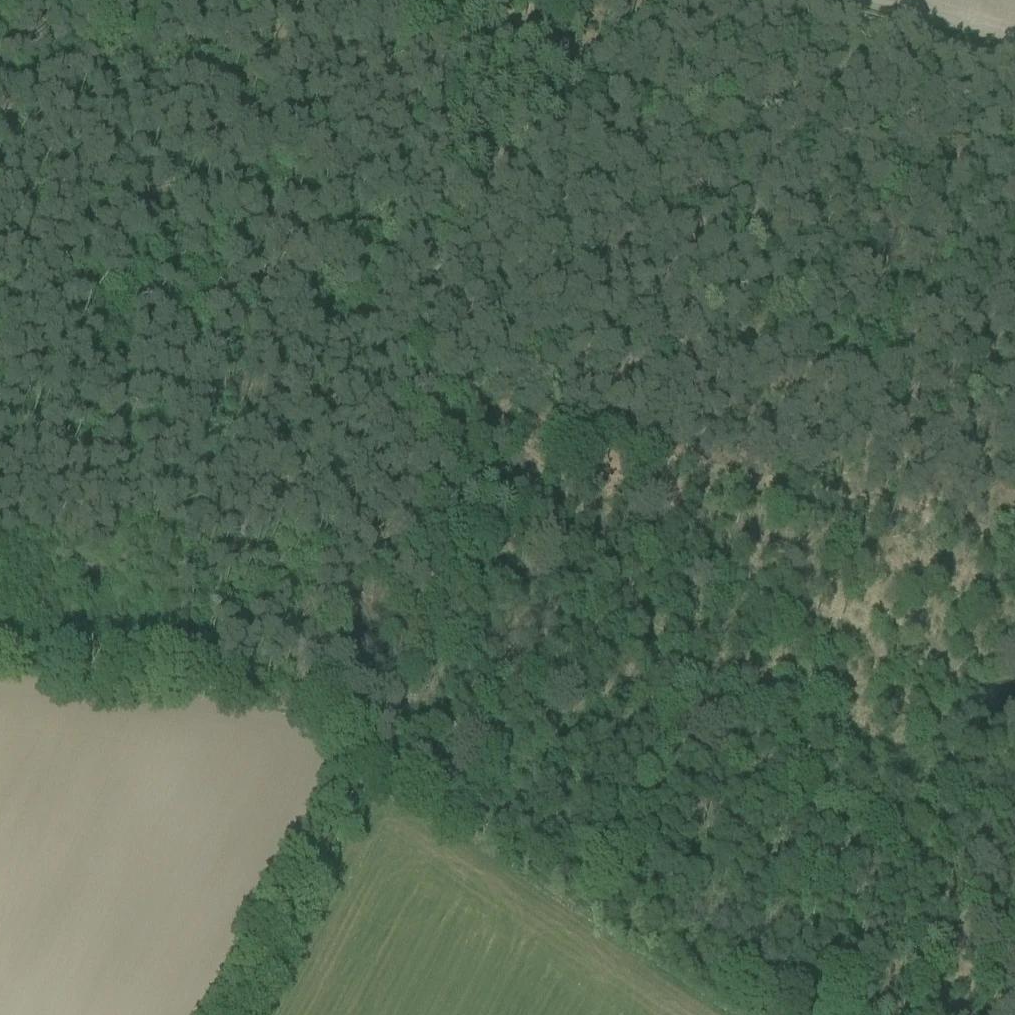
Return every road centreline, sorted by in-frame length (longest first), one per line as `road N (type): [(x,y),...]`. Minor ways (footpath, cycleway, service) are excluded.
road 1 (track): [(1014,61),(780,0)]

